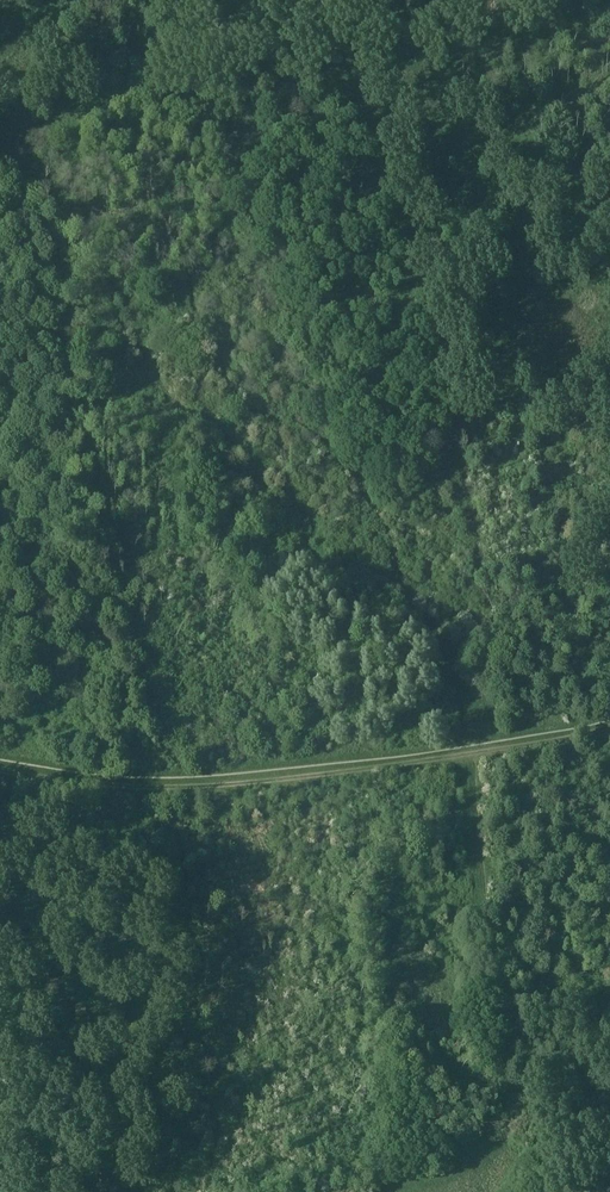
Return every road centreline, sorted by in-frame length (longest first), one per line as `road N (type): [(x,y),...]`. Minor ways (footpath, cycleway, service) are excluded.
road 1 (track): [(0,770),(193,787),(330,774),(609,727)]

